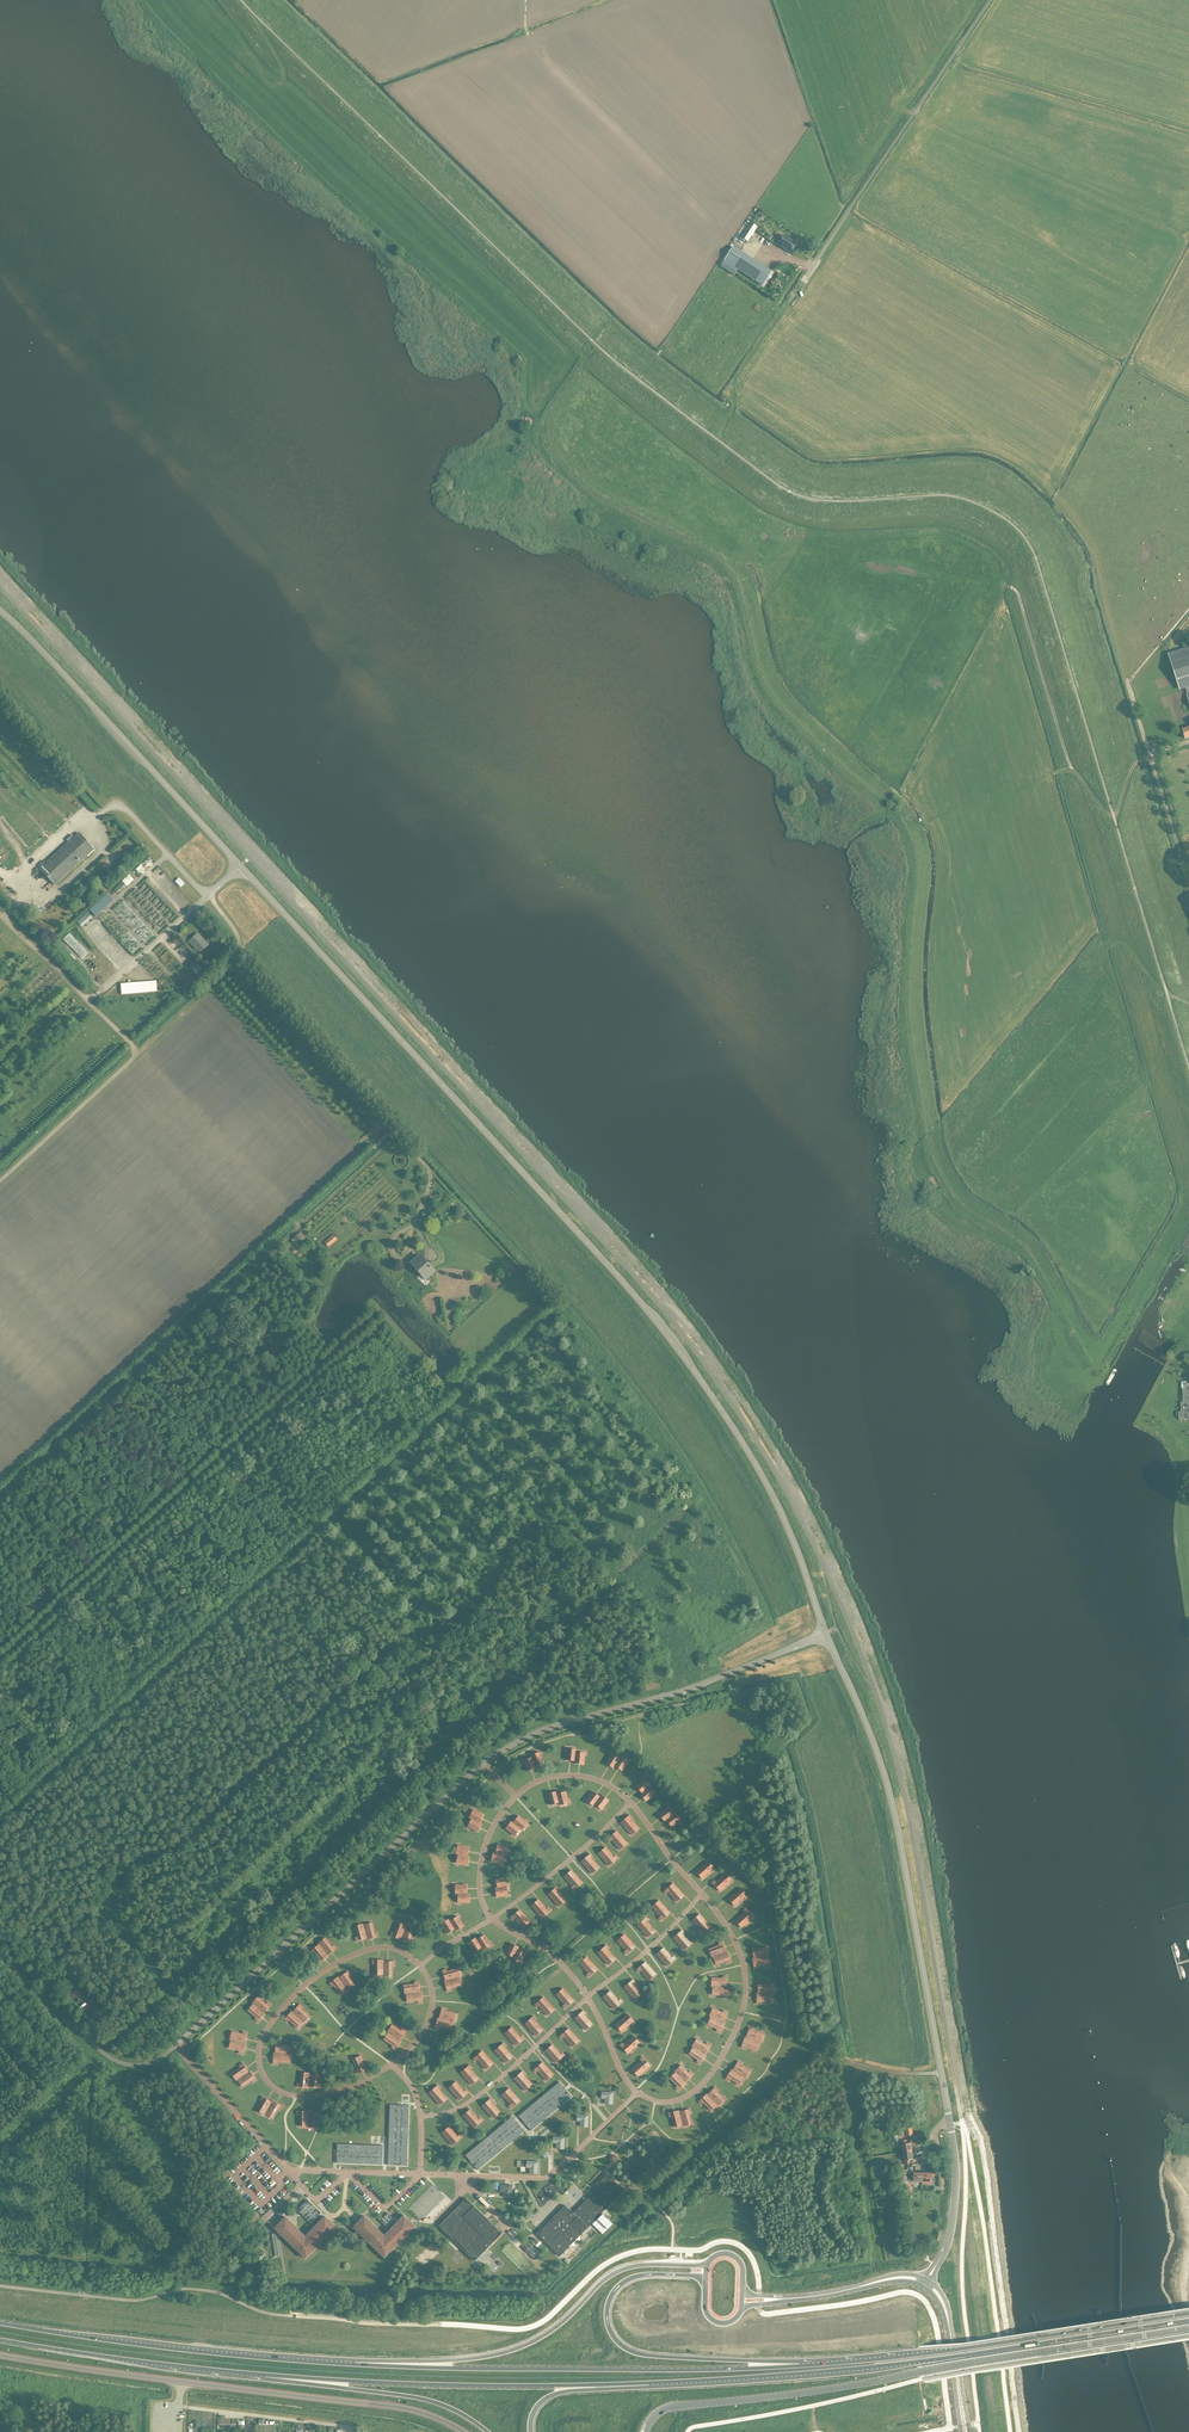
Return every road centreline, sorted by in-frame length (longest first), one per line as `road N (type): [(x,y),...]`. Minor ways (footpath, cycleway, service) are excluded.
road 1 (track): [(738,587),(764,680),(908,825),(919,855),(917,1037),(936,1156),(955,1192),(1020,1239),(1098,1368),(1188,1224)]
road 2 (tertiary): [(240,866),(644,1306),(727,1419),(788,1528)]
road 3 (unclassified): [(123,2063),(165,2054),(504,1749),(826,1633)]
road 4 (trunk): [(616,2383),(878,2366),(1188,2320)]
road 5 (unclassified): [(644,2431),(670,2407),(810,2392),(1188,2328)]
road 6 (tertiary): [(950,2124),(890,1795),(826,1633)]
road 7 (unclassified): [(0,2355),(396,2407),(463,2431)]
road 8 (track): [(710,1680),(720,1649),(763,1626),(765,1615),(680,1457),(565,1309)]
road 9 (trunk): [(799,2366),(355,2364)]
road 10 (trunk): [(1188,2313),(799,2366)]
road 11 (trunk): [(707,2264),(615,2272),(558,2324),(506,2352),(355,2364)]
road 12 (trunk): [(355,2364),(0,2323)]
road 13 (tertiary): [(0,610),(240,866)]
road 14 (trunk): [(266,2375),(616,2383)]
road 15 (trunk): [(799,2366),(637,2353),(609,2329),(607,2304),(626,2280),(705,2277)]
road 16 (unclassified): [(806,276),(992,0)]
road 17 (track): [(1150,754),(1135,761),(1117,812),(1109,815),(1068,770),(910,828)]
road 18 (unclassified): [(207,895),(236,934),(245,971),(395,1132)]
road 19 (trunk): [(0,2340),(266,2375)]
road 20 (trunk): [(266,2375),(425,2399),(488,2431)]
road 21 (track): [(1073,770),(1011,587)]
road 22 (unclassified): [(1188,881),(1141,725)]
road 23 (unclassified): [(207,895),(124,808),(98,815)]
road 24 (tertiary): [(937,2264),(954,2206),(950,2124)]
road 25 (track): [(1141,725),(1127,684),(1188,610)]

